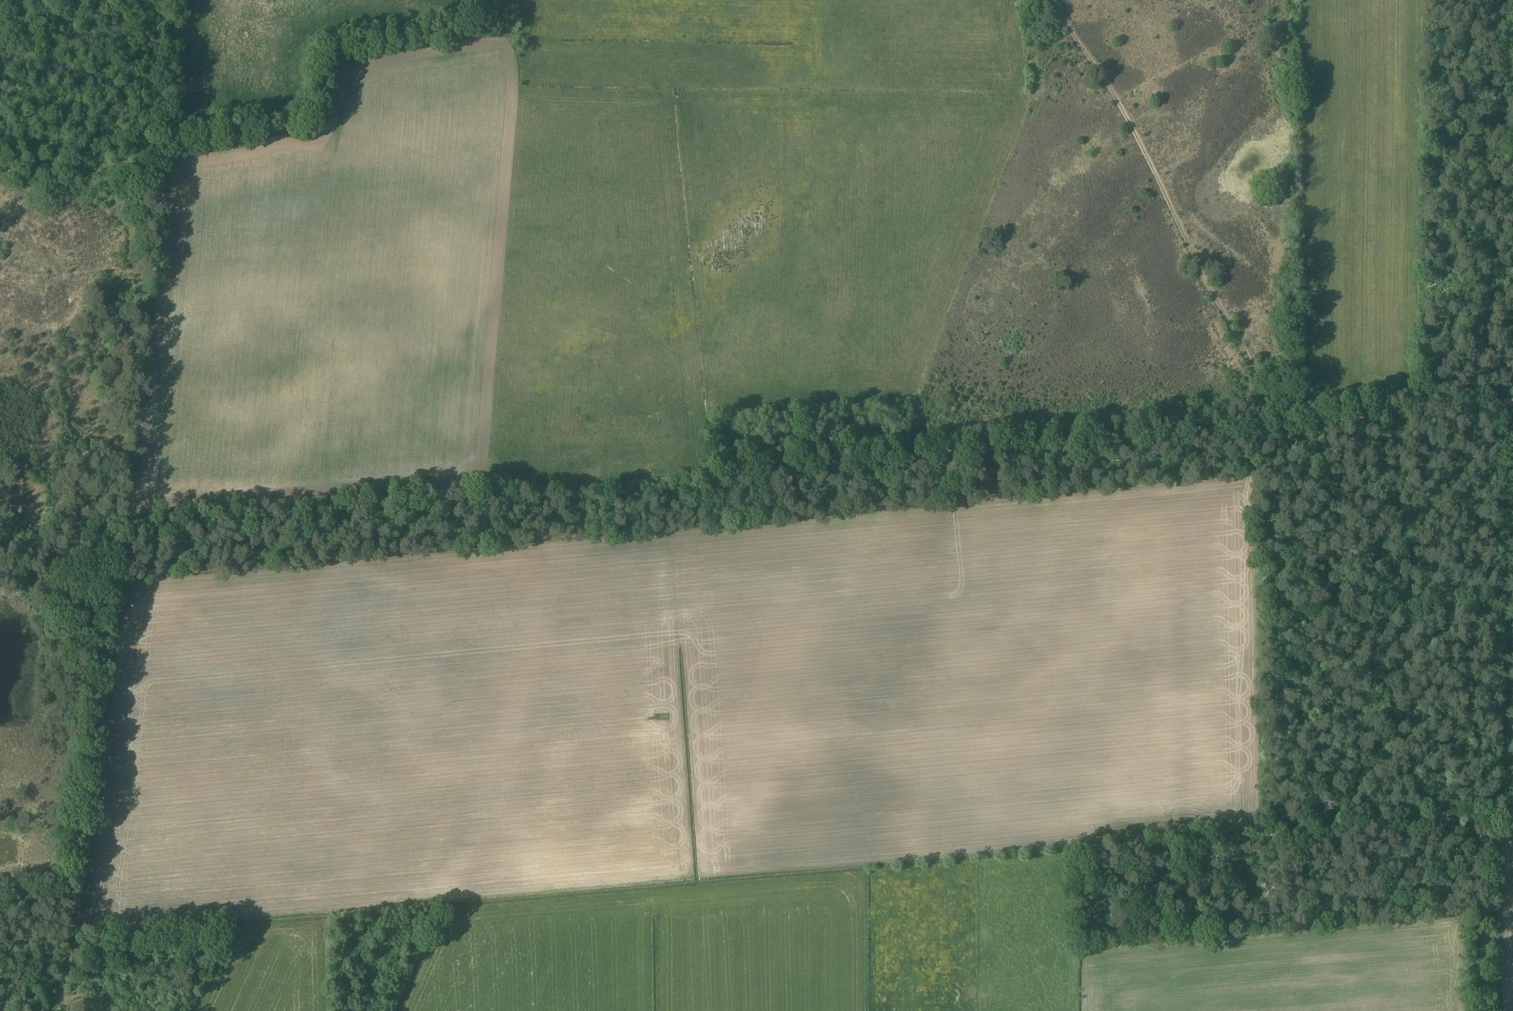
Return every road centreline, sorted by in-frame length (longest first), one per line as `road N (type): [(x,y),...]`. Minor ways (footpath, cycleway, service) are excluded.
road 1 (track): [(1275,418),(558,483),(518,472),(126,511),(74,945),(62,964),(17,968),(0,1003)]
road 2 (track): [(1051,0),(1115,99),(1275,418)]
road 3 (track): [(1502,394),(1509,797)]
road 4 (track): [(1275,418),(1512,394)]

